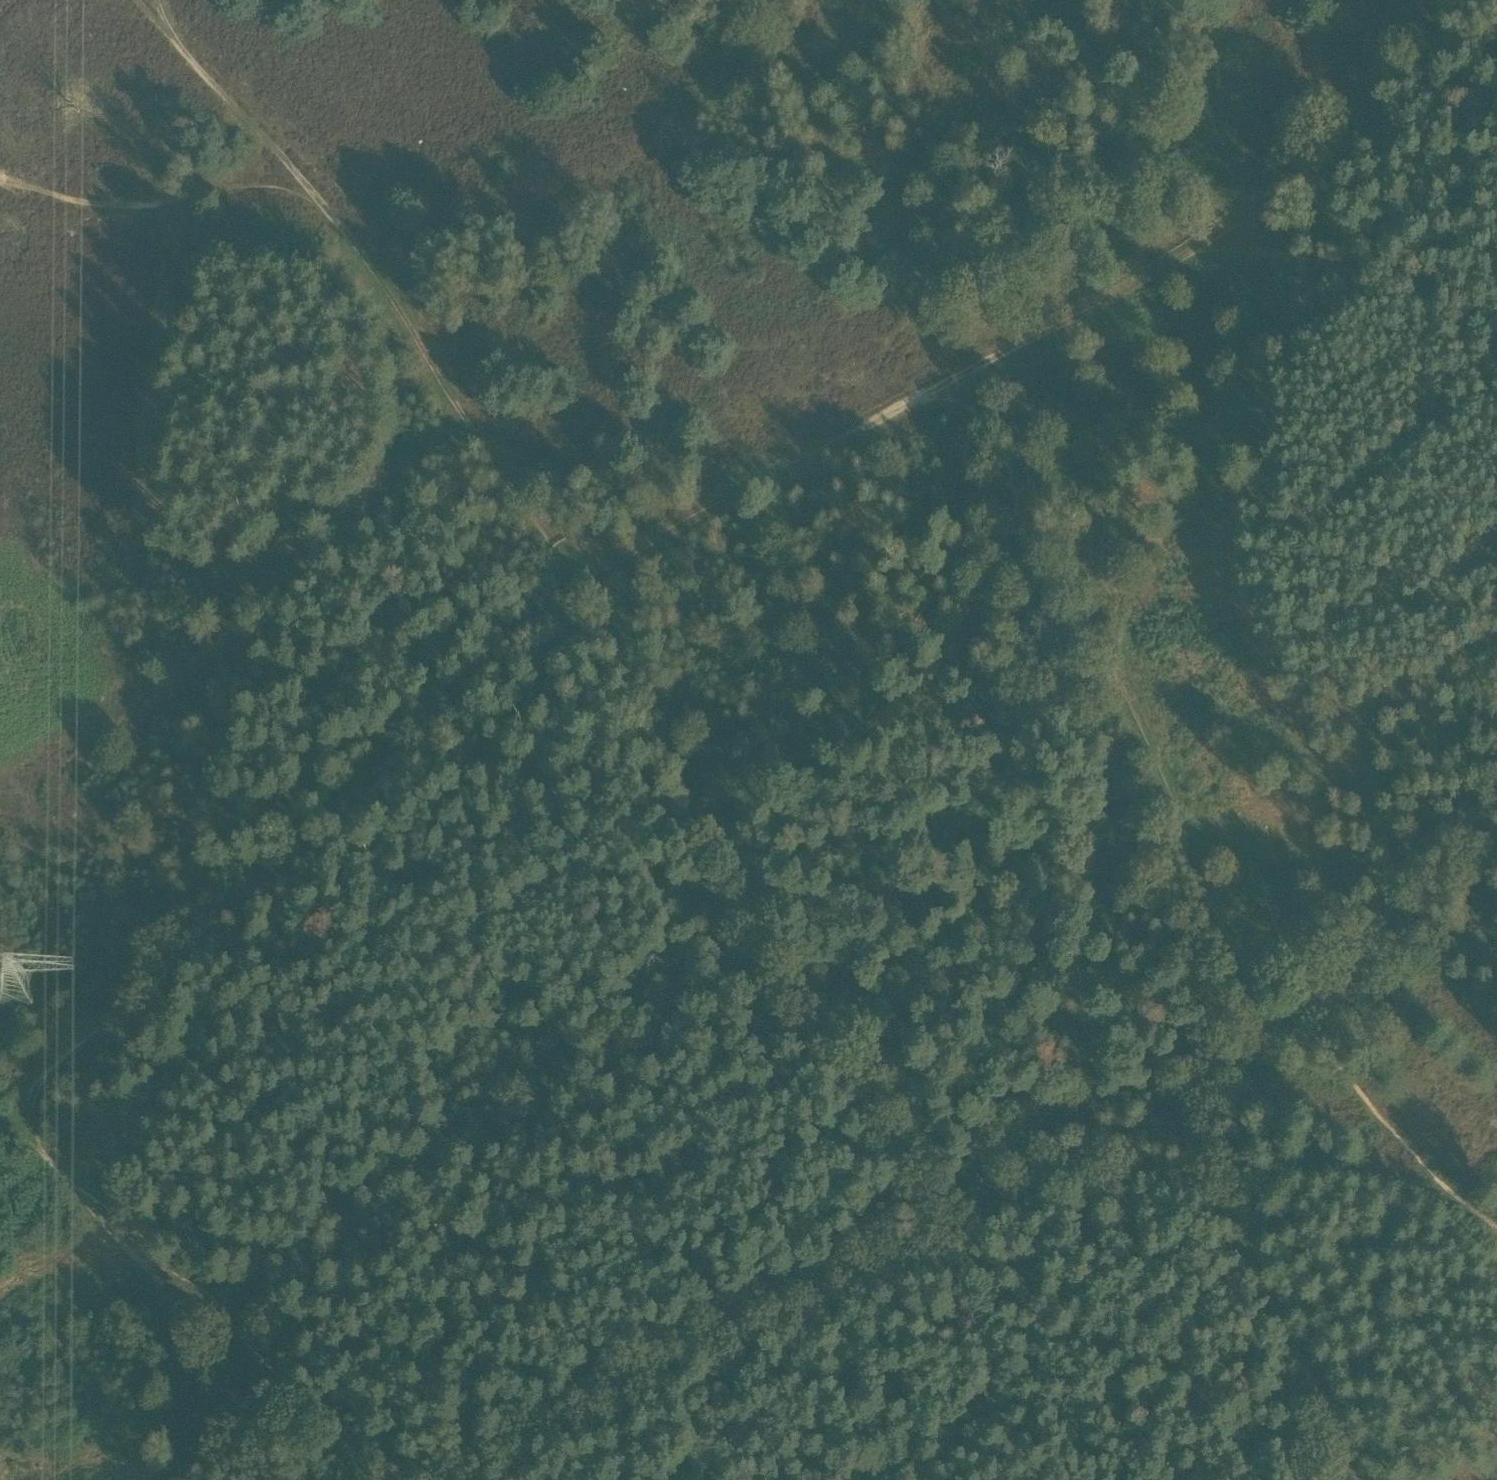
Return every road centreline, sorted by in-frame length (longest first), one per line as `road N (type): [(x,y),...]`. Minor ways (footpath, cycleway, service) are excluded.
road 1 (track): [(149,1479),(193,1302)]

